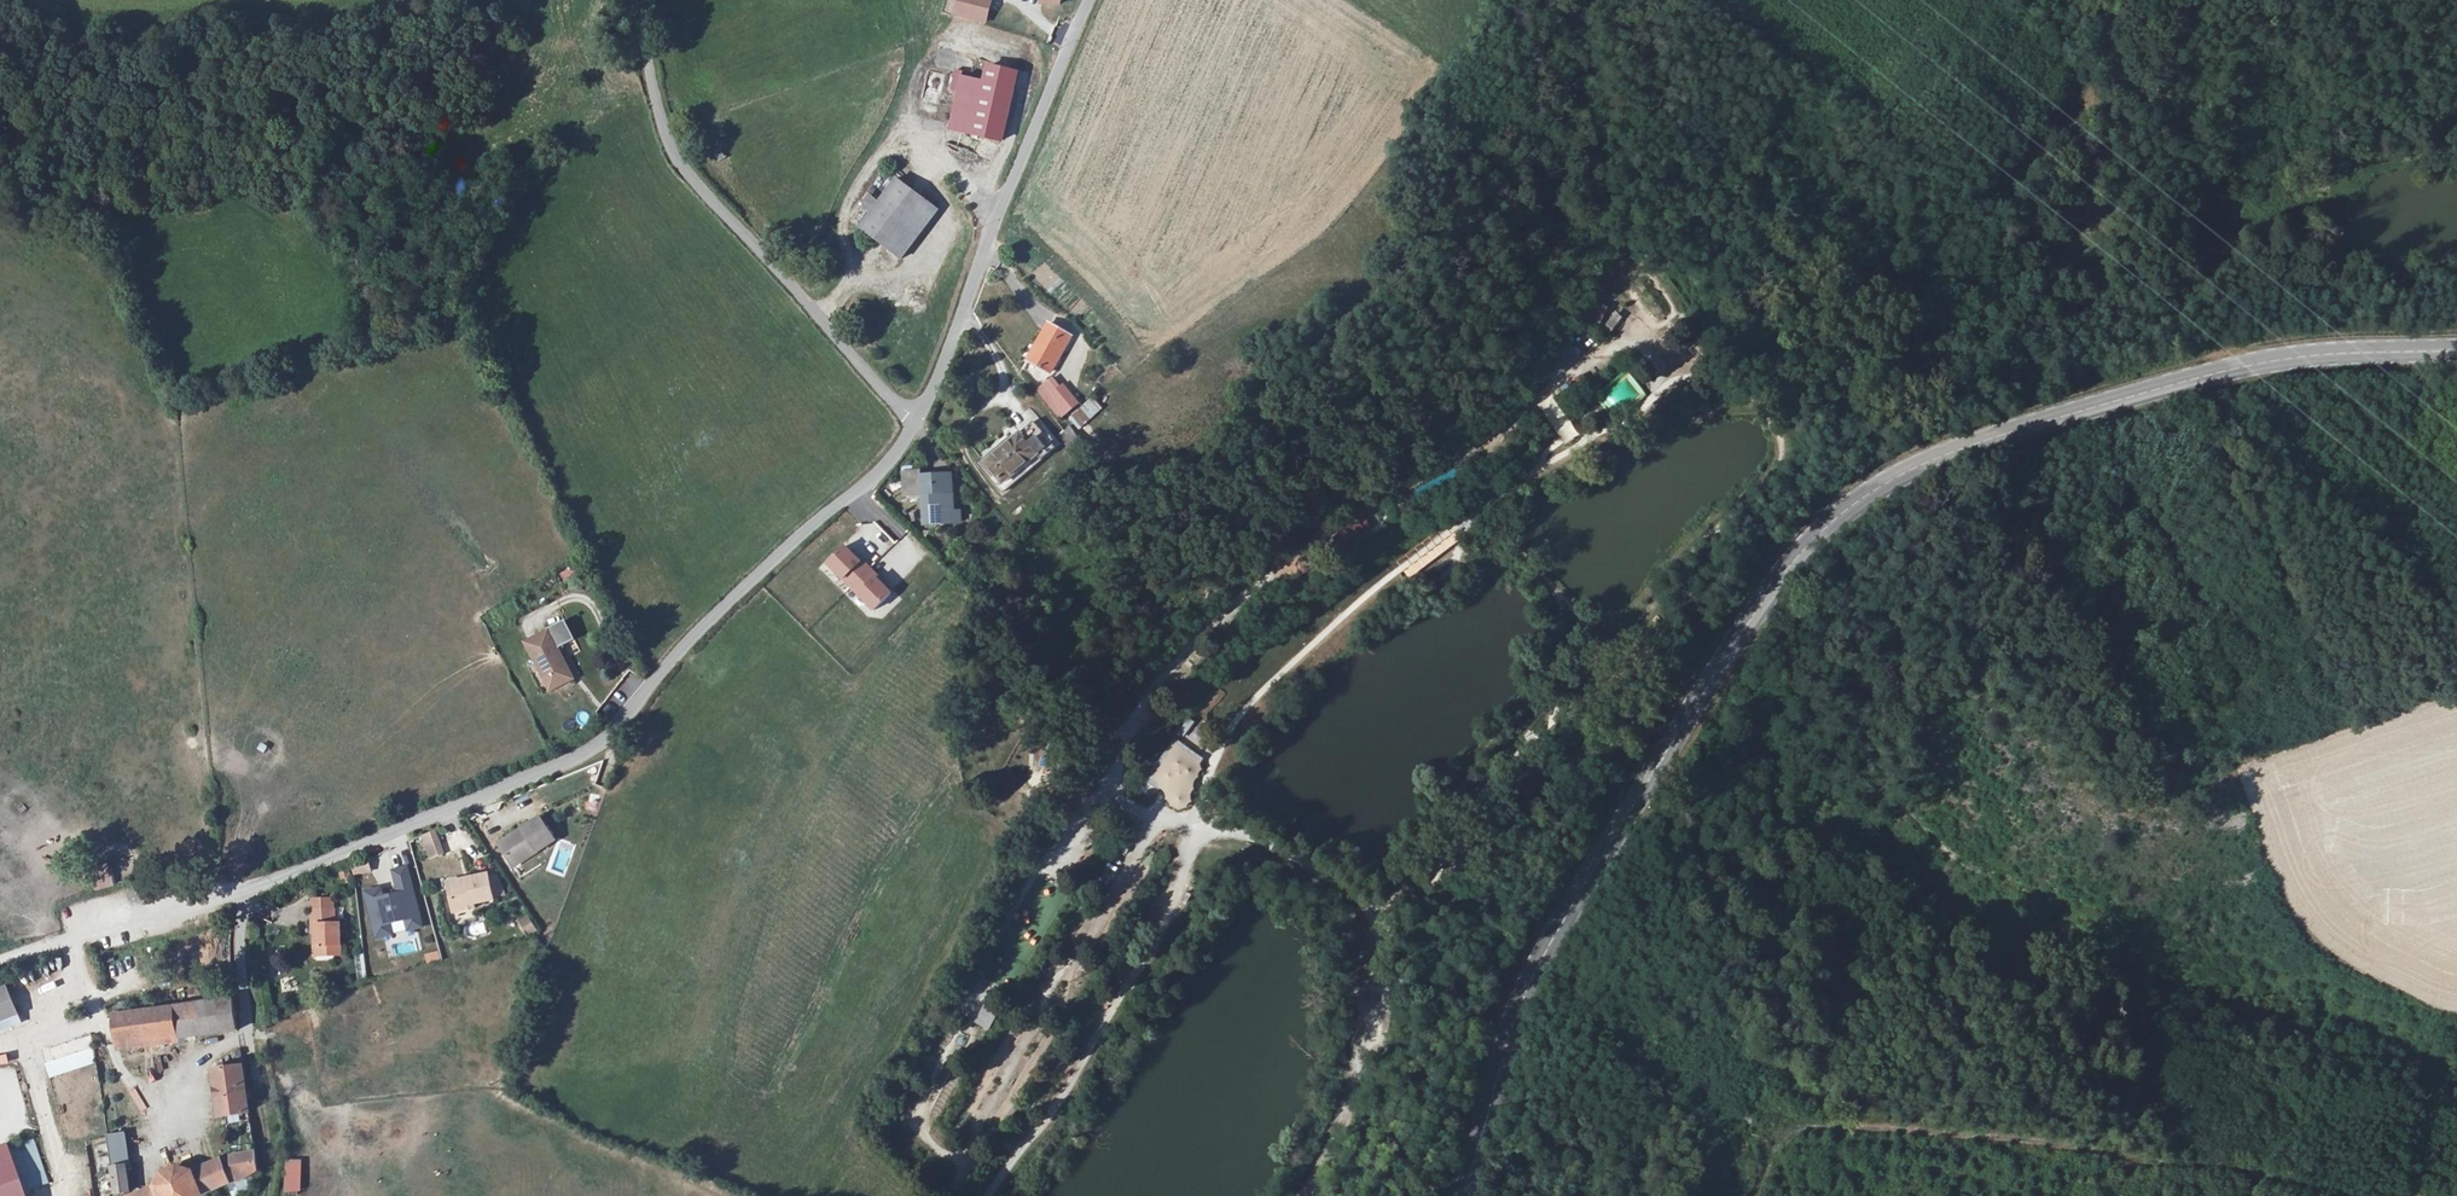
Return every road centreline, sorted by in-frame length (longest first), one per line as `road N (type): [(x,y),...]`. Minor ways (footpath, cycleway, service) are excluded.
road 1 (secondary): [(1466,1195),(1536,991),(1761,614),(1849,520),(1915,472),(1980,444),(2240,364),(2456,348)]
road 2 (residential): [(47,944),(243,888),(574,759),(616,733),(689,640),(887,463),(915,421)]
road 3 (unclassified): [(915,421),(673,154),(640,0)]
road 4 (residential): [(1093,0),(915,421)]

